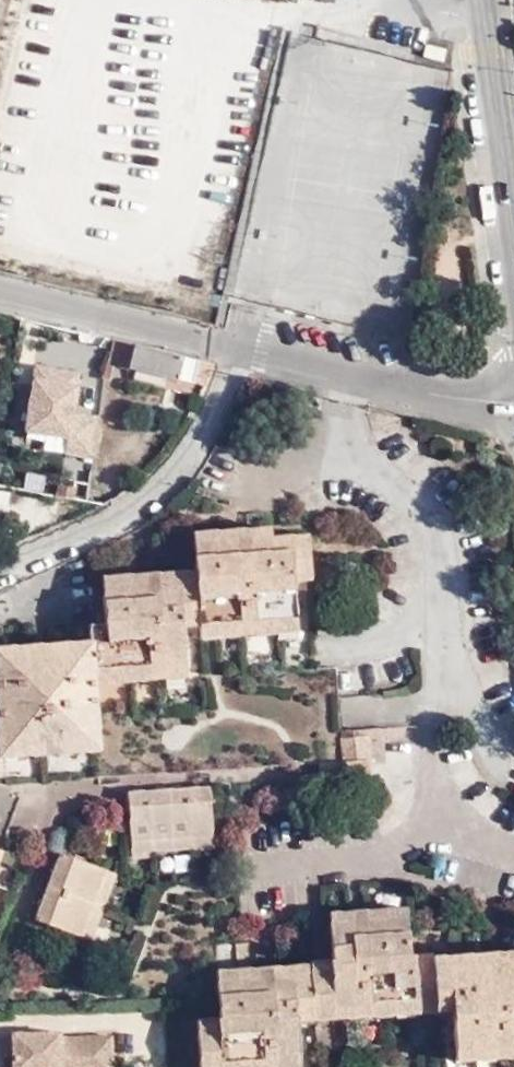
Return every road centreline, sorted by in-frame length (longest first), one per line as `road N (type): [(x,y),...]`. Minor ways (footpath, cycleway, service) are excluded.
road 1 (residential): [(244,341),(198,443),(129,503),(0,565)]
road 2 (residential): [(513,403),(437,391),(244,341)]
road 3 (residential): [(244,341),(0,280)]
road 4 (tertiary): [(487,0),(511,170)]

